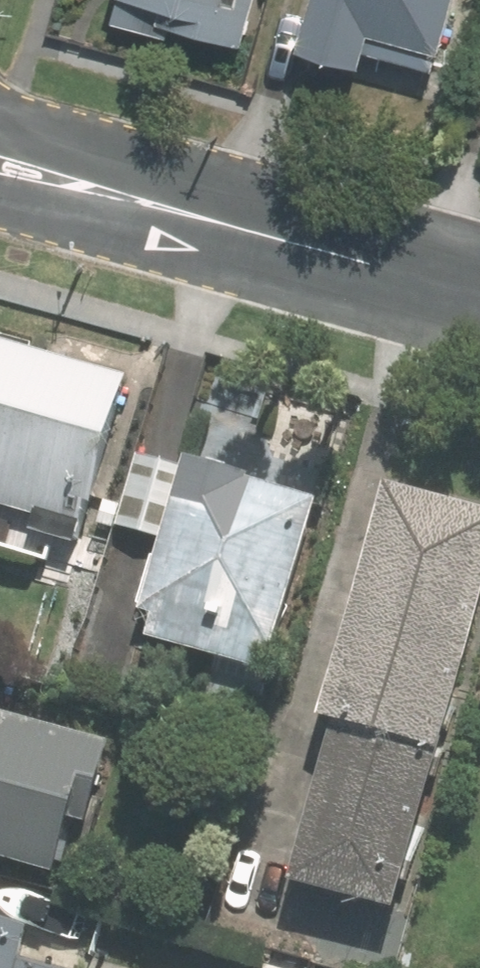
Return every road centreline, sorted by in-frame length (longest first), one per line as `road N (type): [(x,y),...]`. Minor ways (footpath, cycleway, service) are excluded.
road 1 (residential): [(479,297),(188,215)]
road 2 (residential): [(0,118),(128,169),(188,215)]
road 3 (residential): [(188,215),(108,221),(0,205)]

